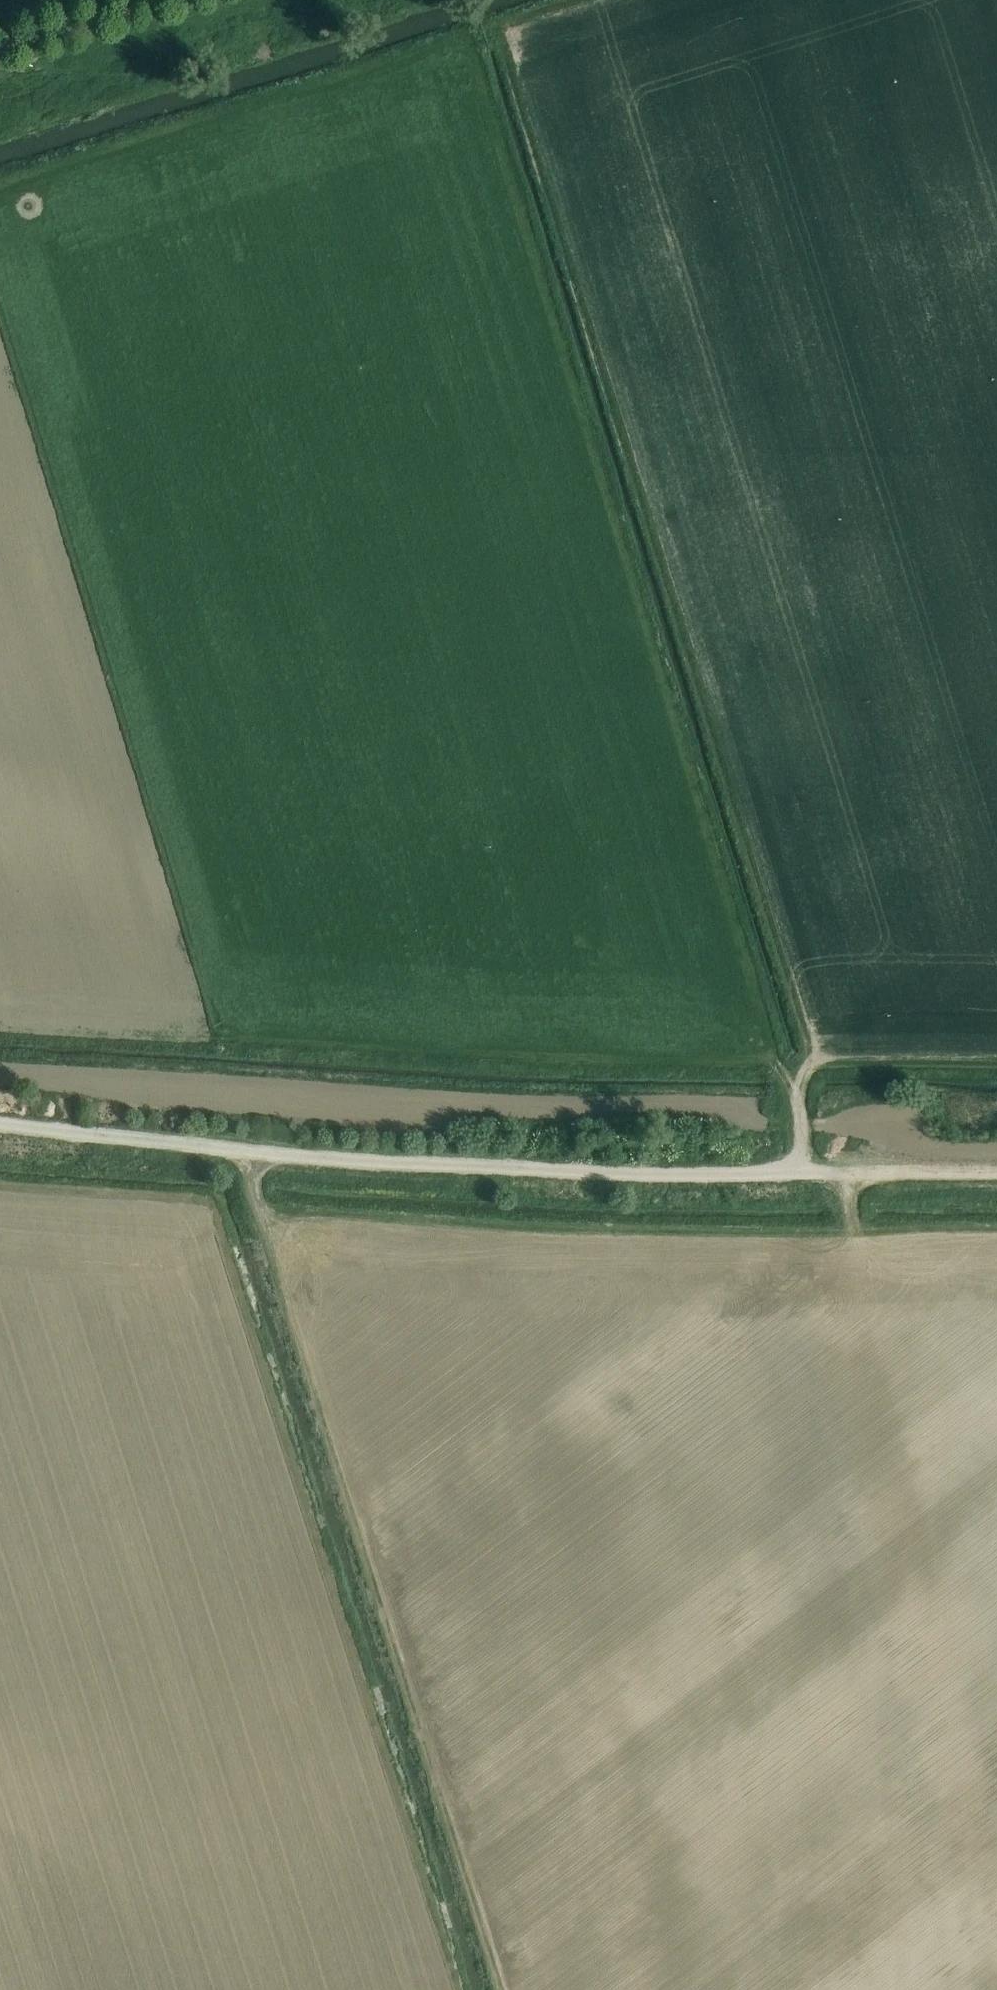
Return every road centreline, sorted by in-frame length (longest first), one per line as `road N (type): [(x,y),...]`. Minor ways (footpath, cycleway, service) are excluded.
road 1 (track): [(0,1125),(234,1152),(996,1176)]
road 2 (unclassified): [(156,0),(0,49)]

